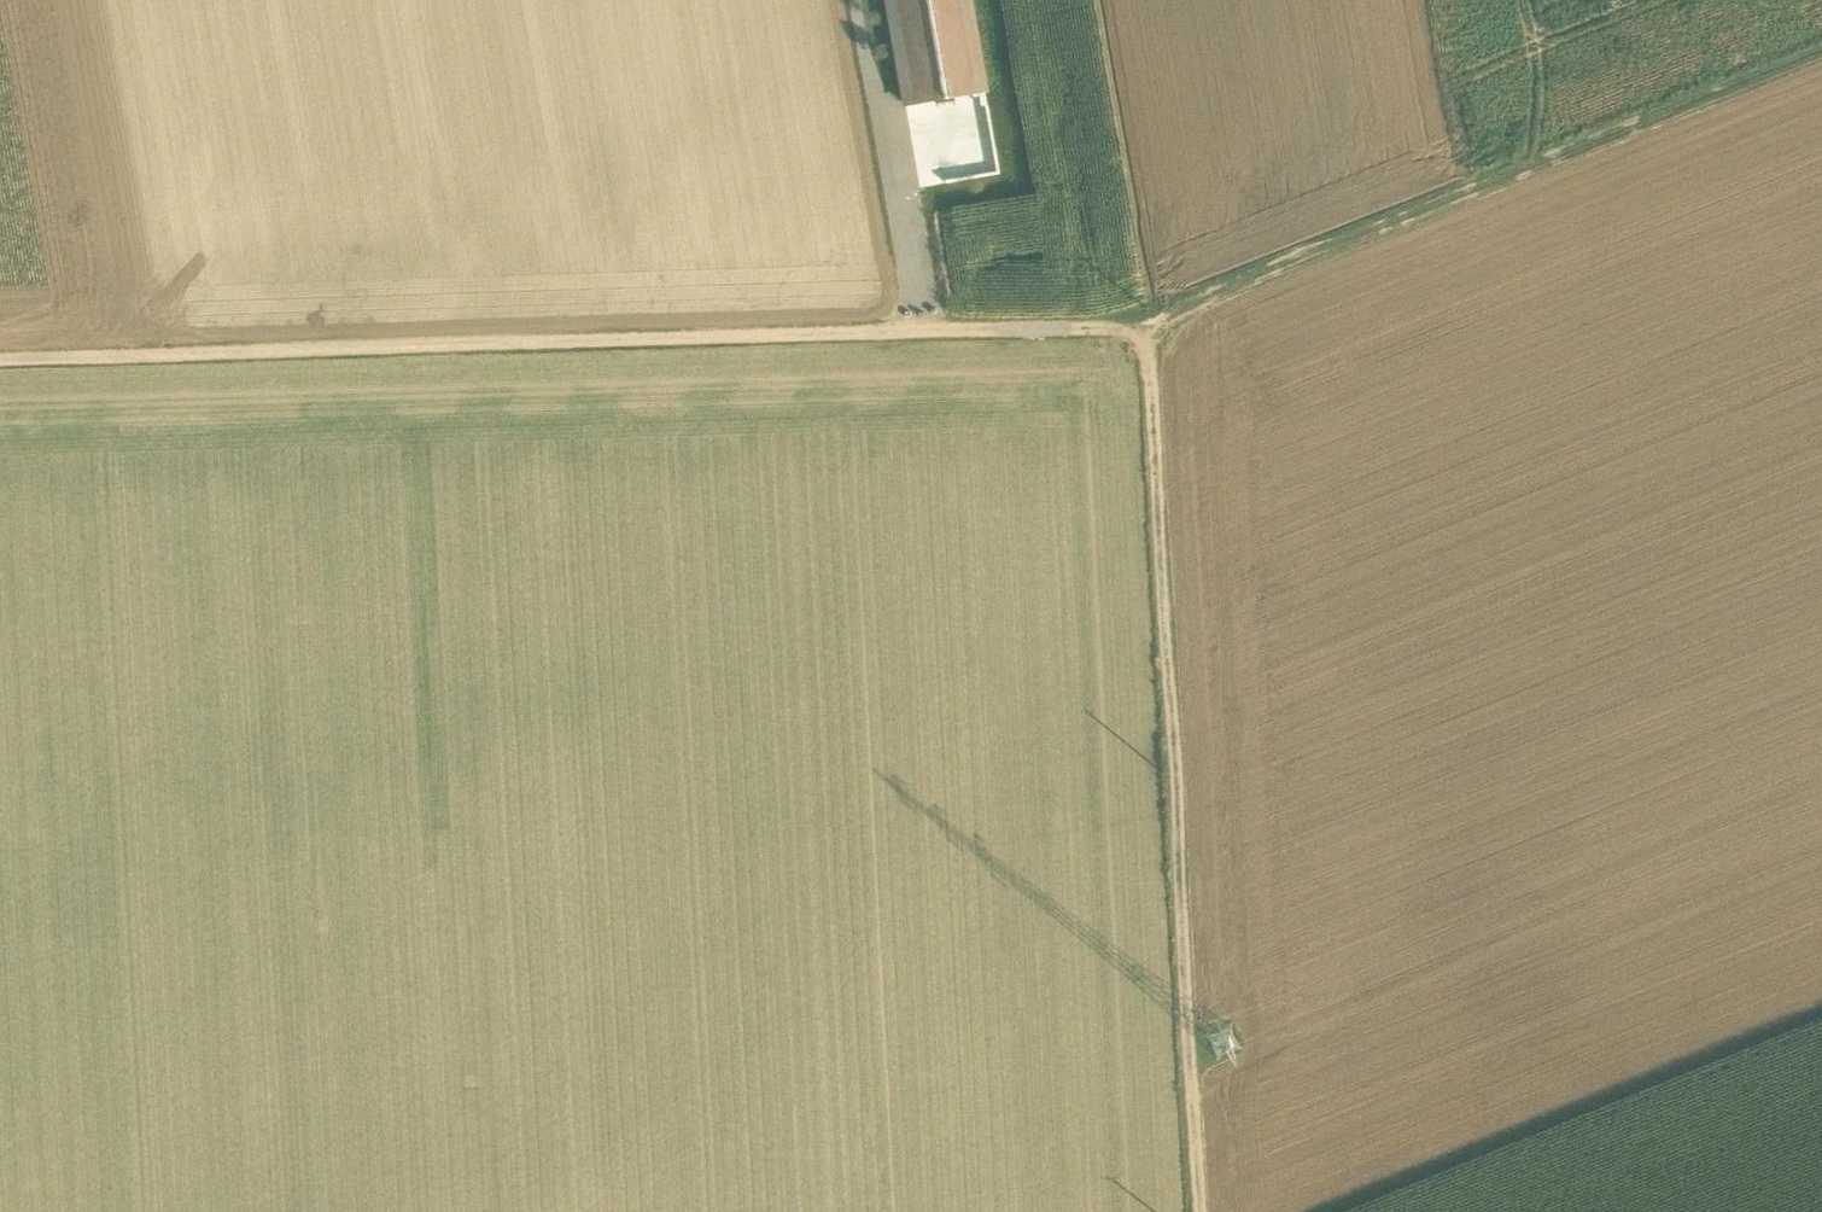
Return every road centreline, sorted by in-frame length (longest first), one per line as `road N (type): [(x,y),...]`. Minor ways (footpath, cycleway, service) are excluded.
road 1 (track): [(0,359),(1145,317)]
road 2 (track): [(1196,1211),(1145,317)]
road 3 (track): [(1145,317),(1821,46)]
road 4 (track): [(911,328),(855,0)]

